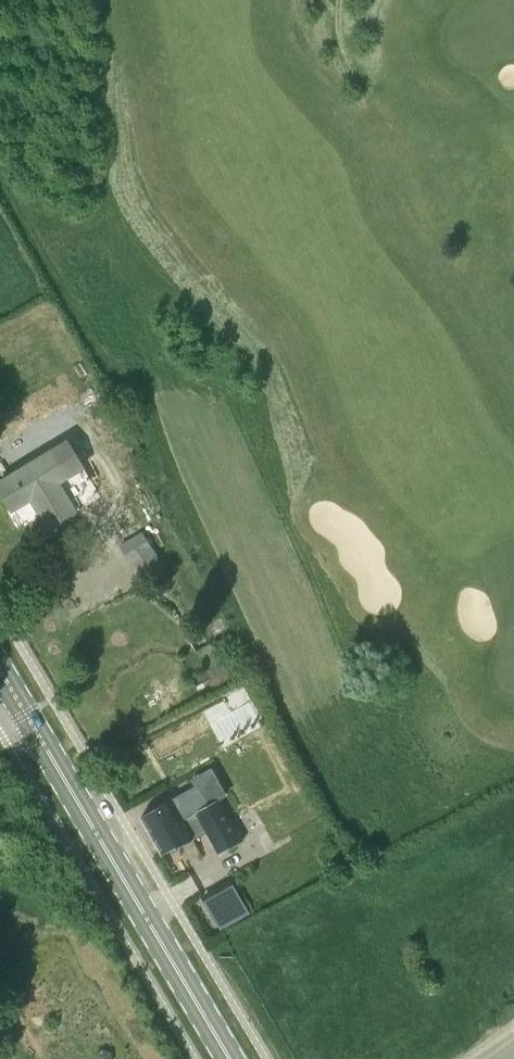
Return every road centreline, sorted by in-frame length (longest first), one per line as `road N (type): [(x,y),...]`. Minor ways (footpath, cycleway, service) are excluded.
road 1 (primary): [(231,1058),(25,712)]

